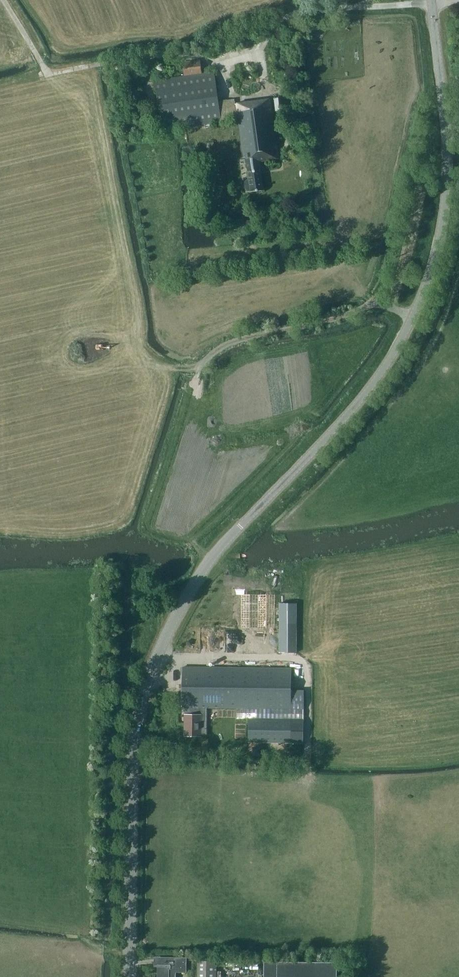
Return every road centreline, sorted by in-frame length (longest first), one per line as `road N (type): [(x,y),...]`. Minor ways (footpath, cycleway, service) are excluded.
road 1 (tertiary): [(129,976),(134,749),(159,651),(215,554),(367,393),(428,282),(448,154),(432,3)]
road 2 (track): [(216,64),(181,53),(47,73),(5,0)]
road 3 (unclassified): [(261,49),(278,23),(305,10),(432,3)]

